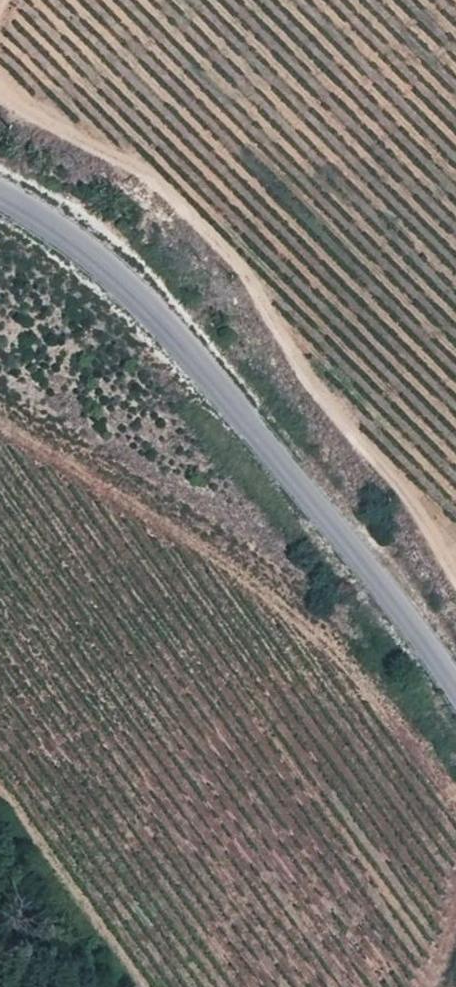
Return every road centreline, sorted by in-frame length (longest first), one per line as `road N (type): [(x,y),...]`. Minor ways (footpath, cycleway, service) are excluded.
road 1 (track): [(0,92),(142,171),(246,270),(455,585)]
road 2 (unclassified): [(0,197),(69,241),(121,291),(455,674)]

